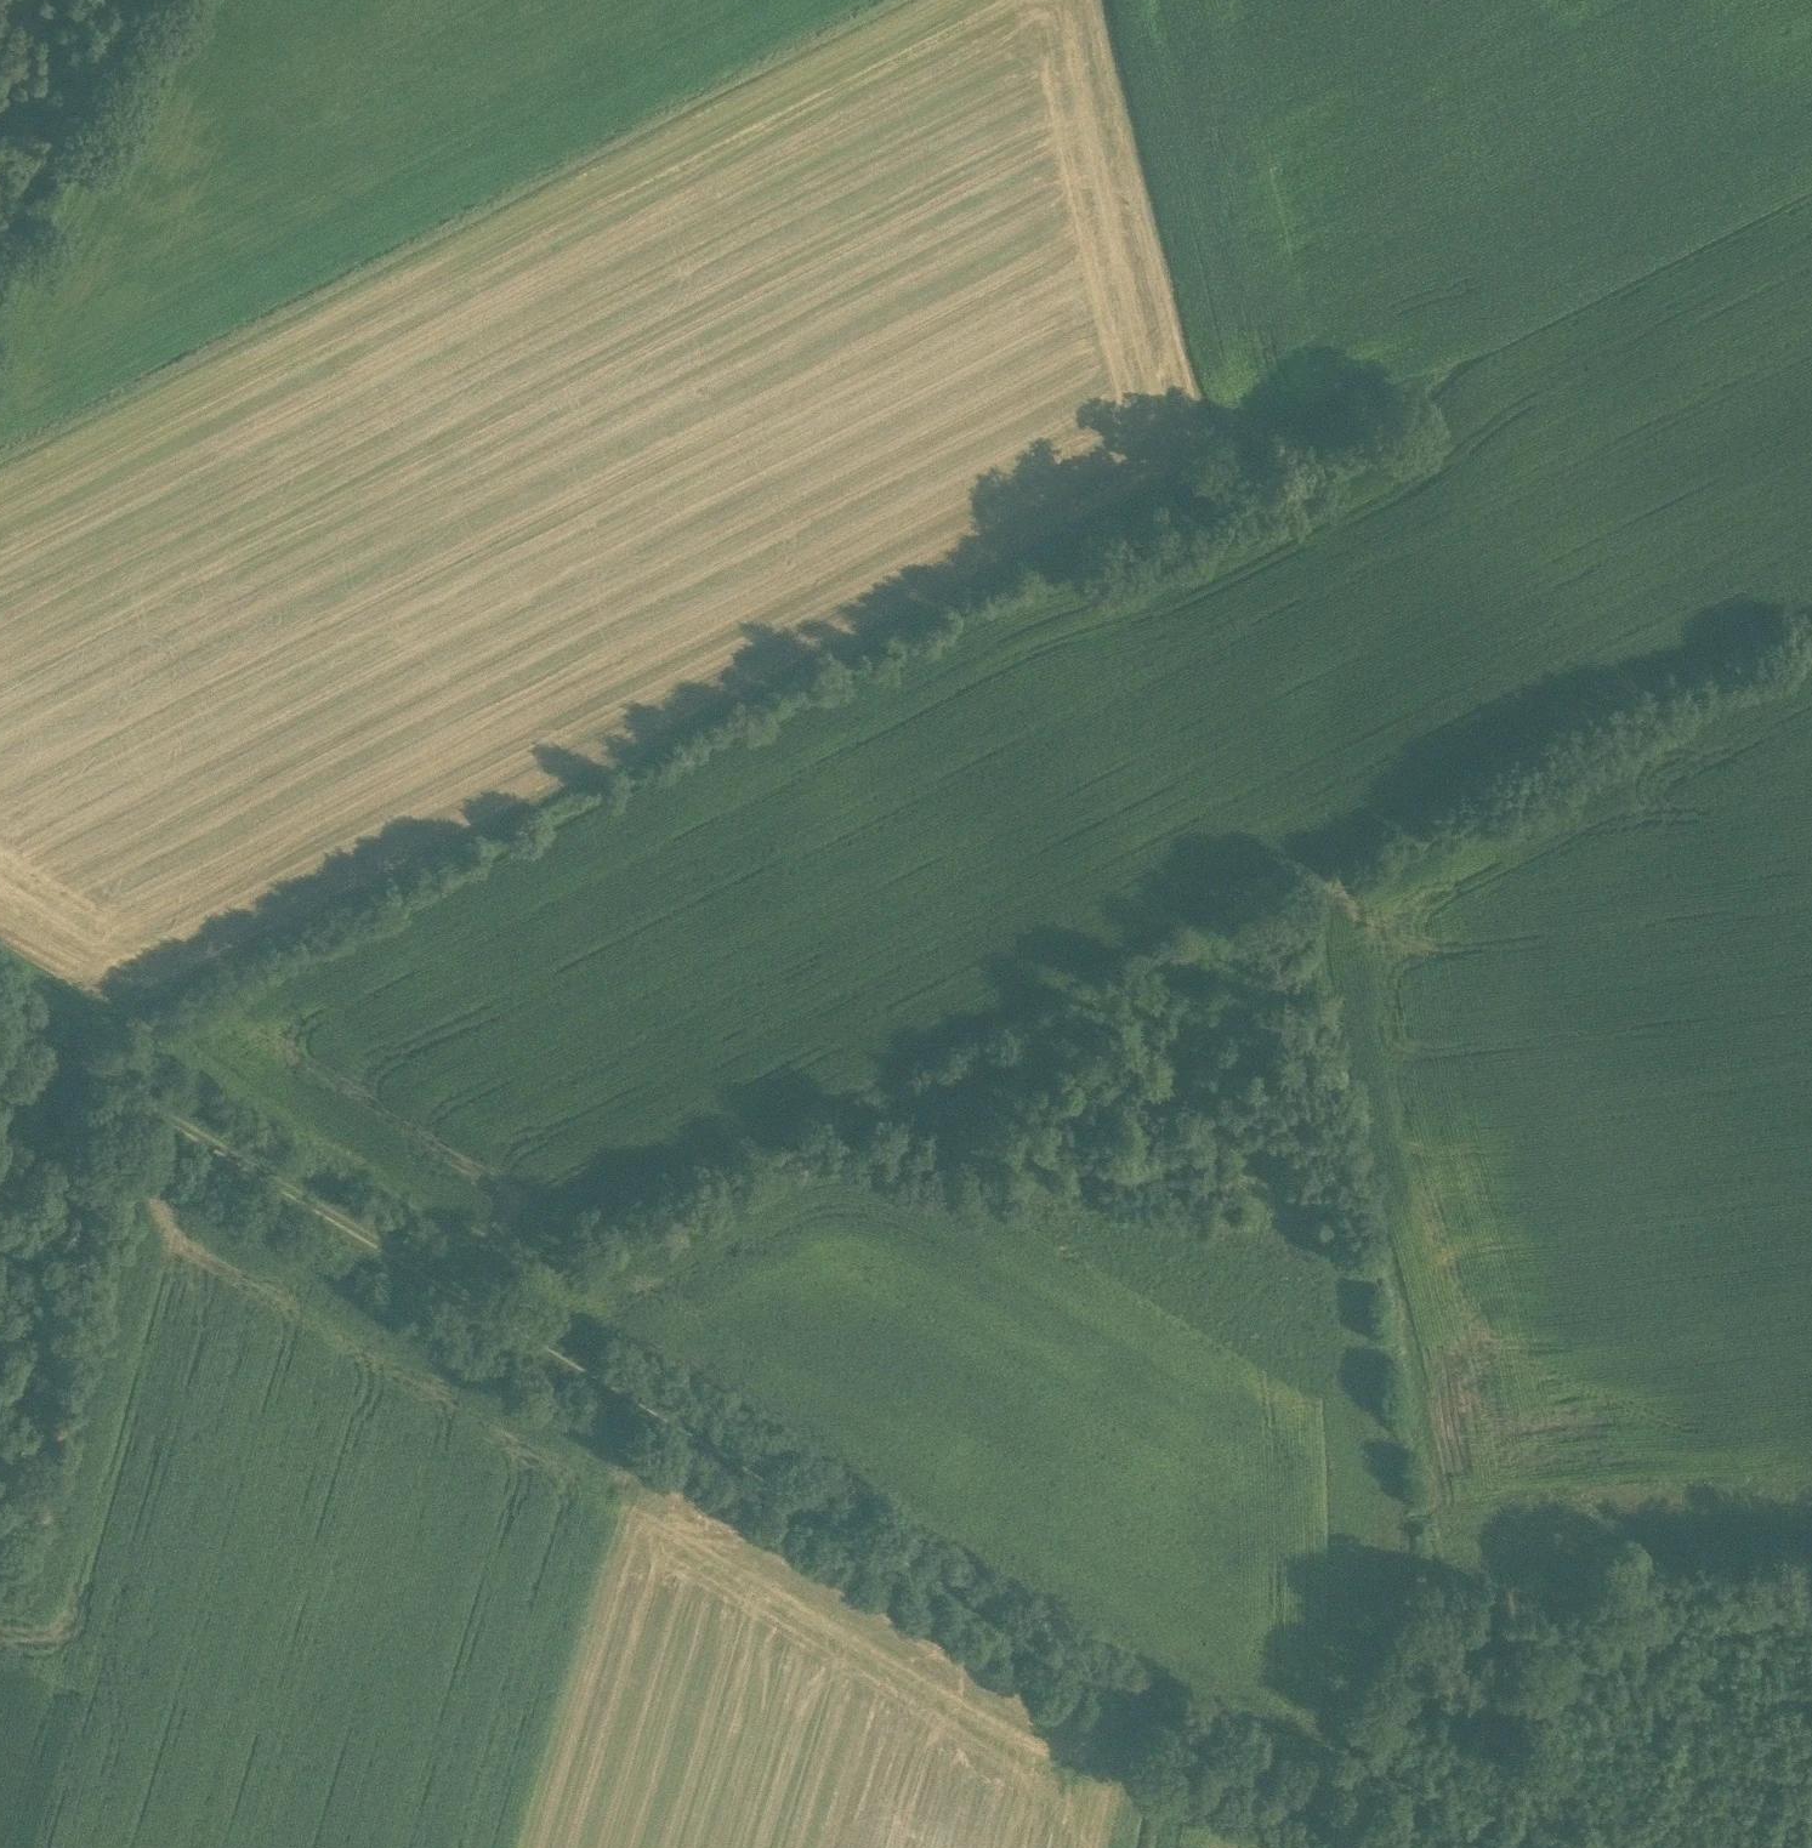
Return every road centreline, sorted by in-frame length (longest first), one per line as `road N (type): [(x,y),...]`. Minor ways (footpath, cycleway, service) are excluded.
road 1 (track): [(1389,1847),(0,1003)]

